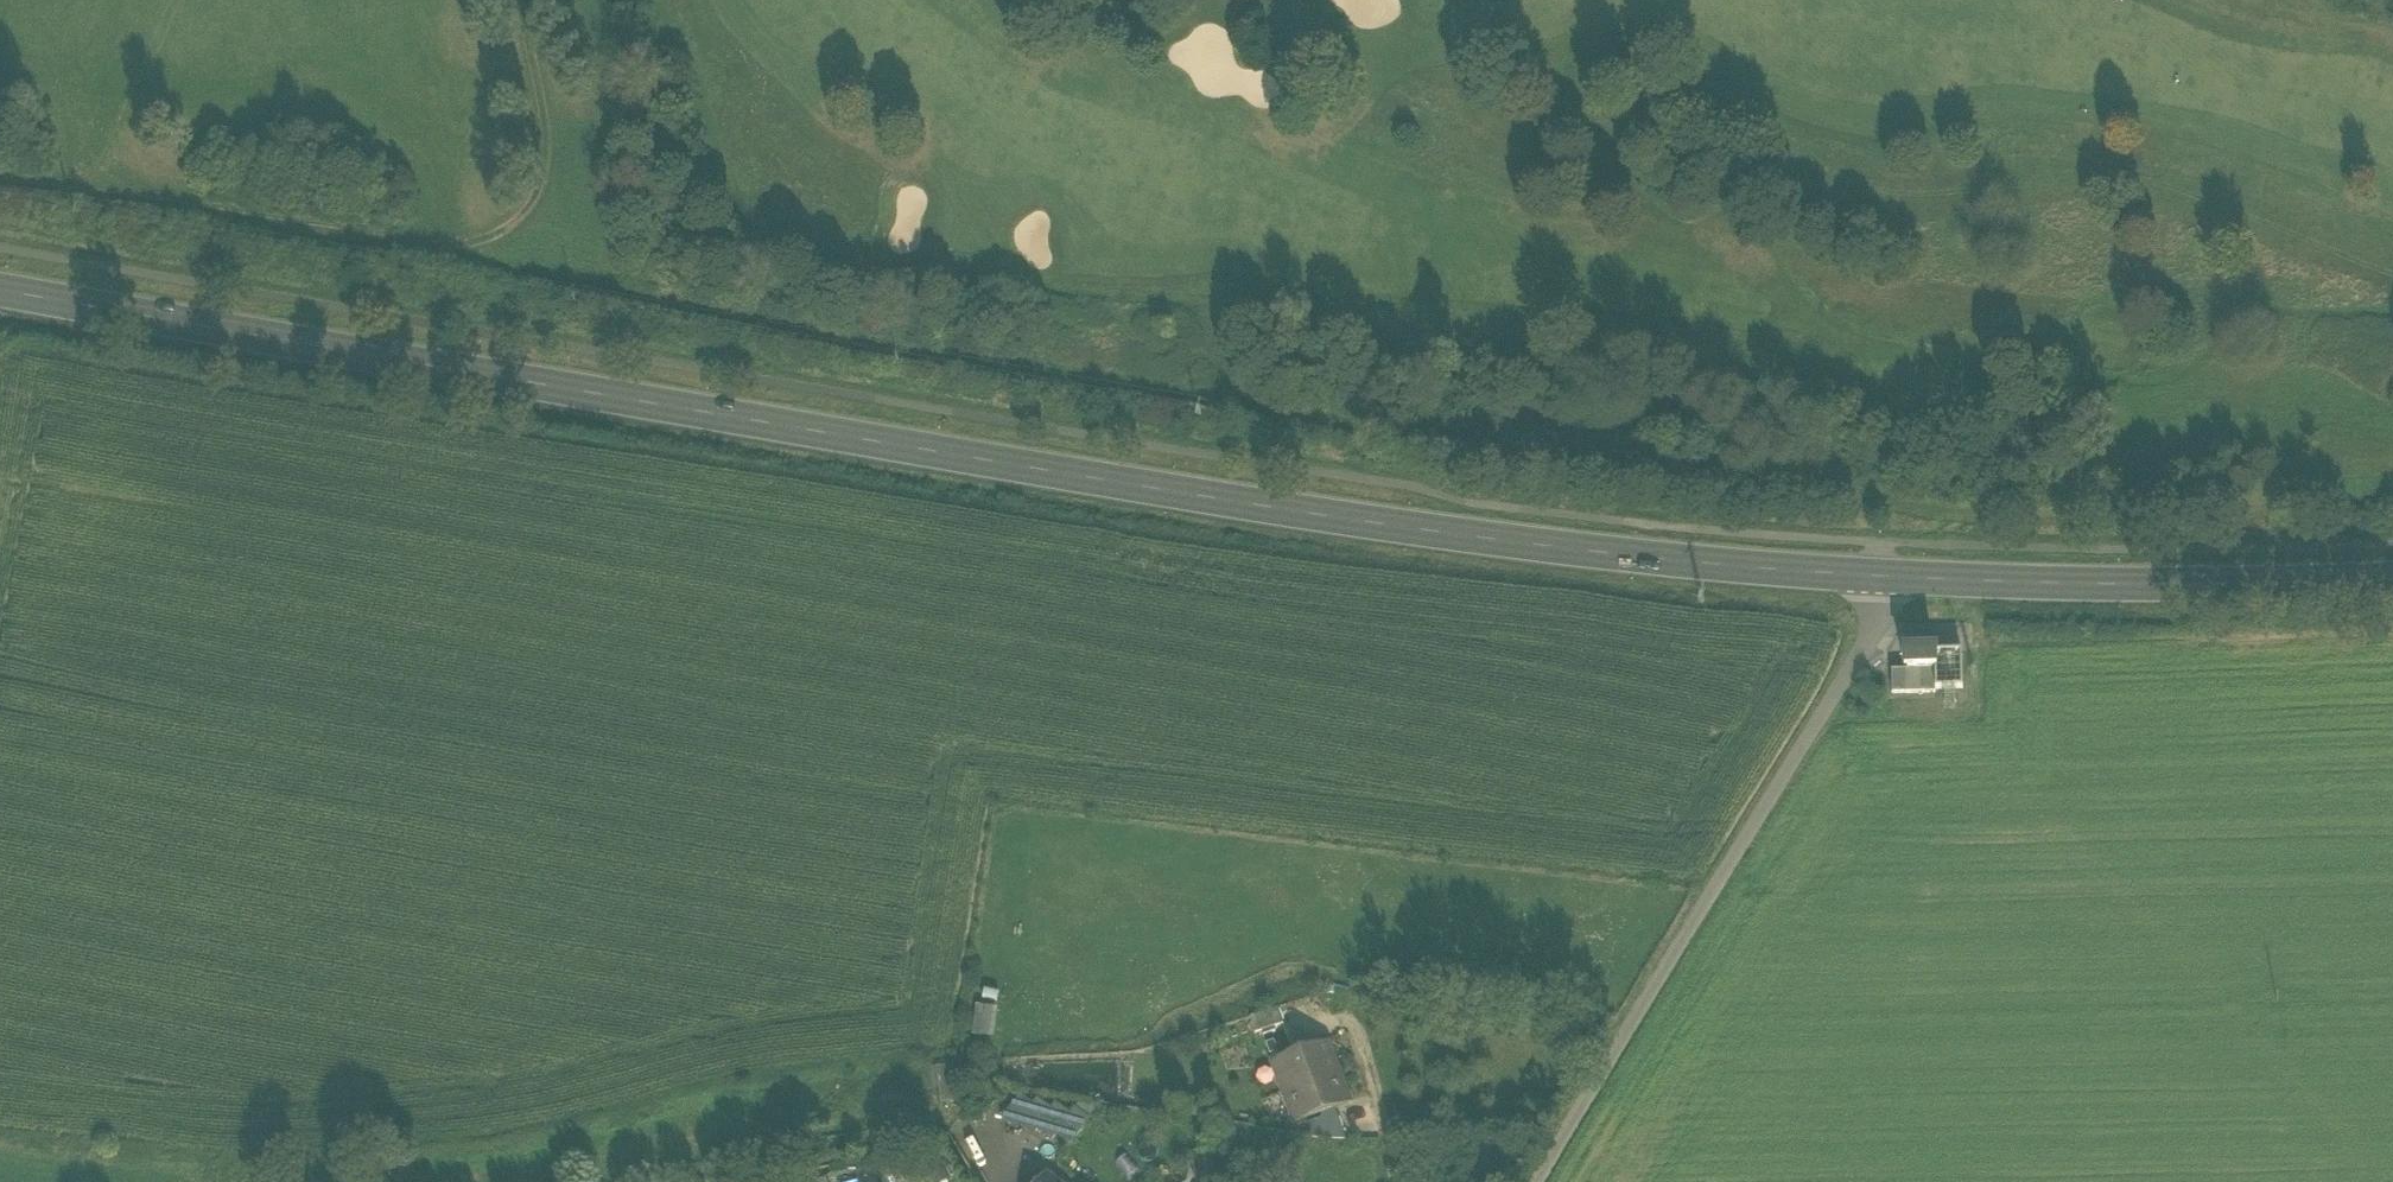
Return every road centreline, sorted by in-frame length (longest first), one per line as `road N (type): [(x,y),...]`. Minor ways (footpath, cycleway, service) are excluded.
road 1 (secondary): [(1883,576),(1536,545),(1316,513),(0,288)]
road 2 (track): [(0,186),(410,241),(499,232),(520,220),(543,188),(543,118),(519,0)]
road 3 (unclassified): [(1538,1181),(1885,610),(1883,576)]
road 4 (secondary): [(2392,578),(2152,585),(1883,576)]

